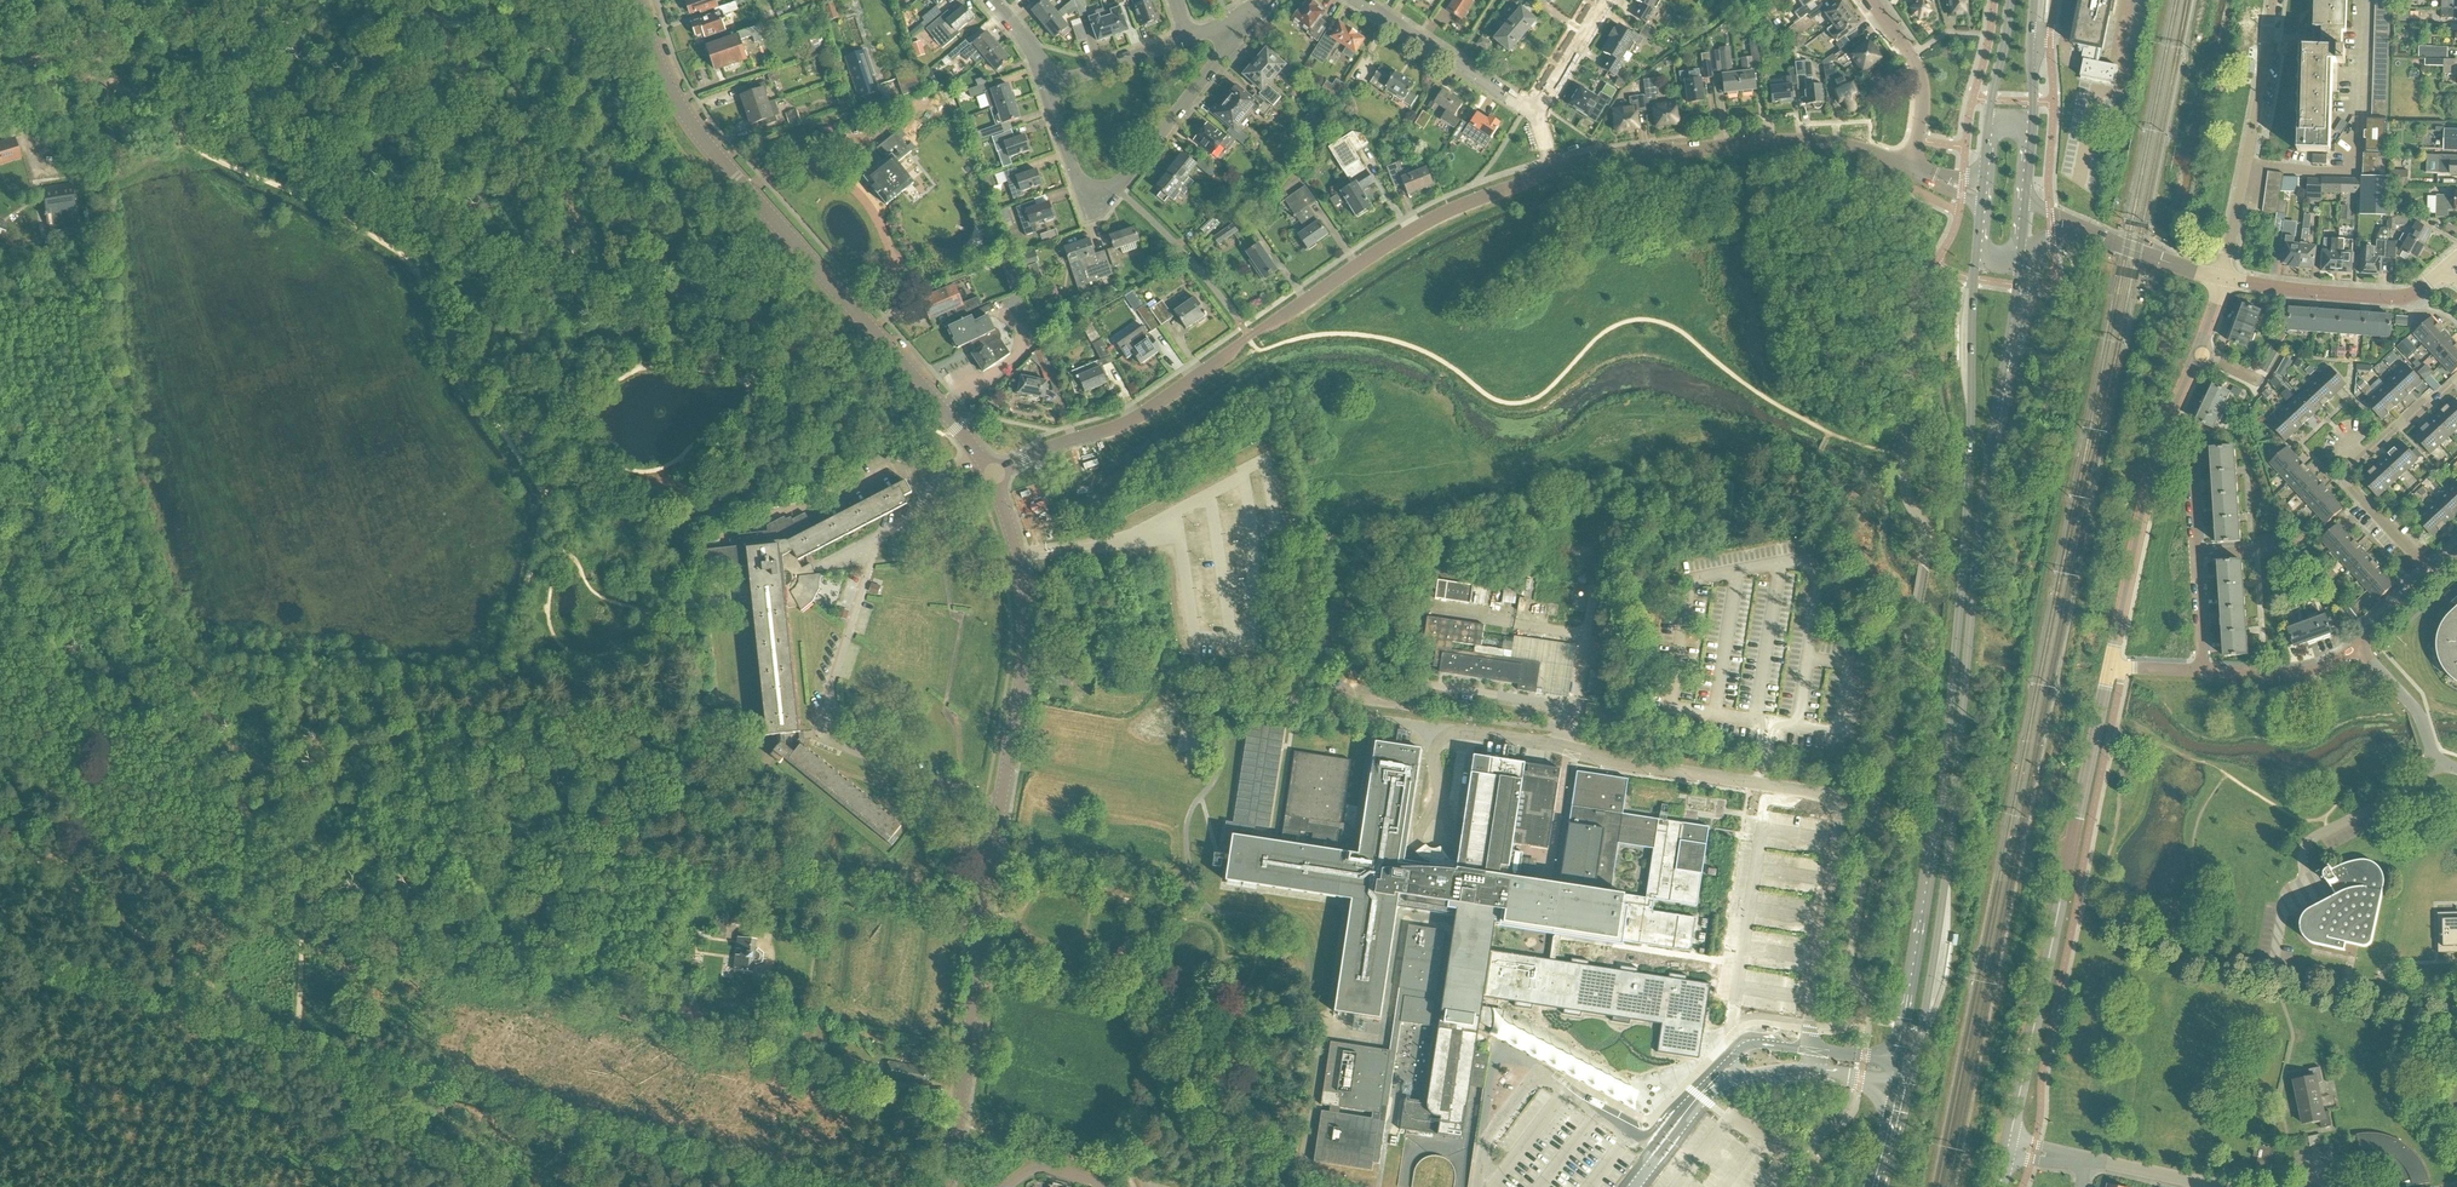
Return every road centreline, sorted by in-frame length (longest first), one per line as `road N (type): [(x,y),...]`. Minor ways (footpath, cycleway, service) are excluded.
road 1 (primary): [(1977,238),(1958,643),(1936,845),(1899,1061)]
road 2 (tertiary): [(991,475),(1021,570),(1024,650),(943,1186)]
road 3 (primary): [(1915,1063),(1947,877),(1986,472),(2003,378)]
road 4 (residential): [(991,475),(1137,418),(1402,237),(1552,169)]
road 5 (tertiary): [(637,0),(656,59),(694,128),(991,475)]
road 6 (tertiary): [(2110,666),(2008,1146)]
road 7 (residential): [(1552,169),(1795,141),(1841,145),(1908,169)]
road 8 (residential): [(1247,21),(1119,190),(1082,187),(1048,87)]
road 9 (track): [(2048,571),(2114,265),(2110,242)]
road 10 (residential): [(2270,981),(2285,899),(2305,884),(2304,848),(2416,785),(2435,757)]
road 11 (residential): [(2274,0),(2223,279)]
road 12 (track): [(2204,0),(2157,242)]
road 13 (tertiary): [(2223,279),(2393,298),(2410,297),(2449,265)]
road 14 (track): [(2164,0),(2113,230)]
road 15 (unclassified): [(1899,1061),(1752,1047),(1716,1073),(1703,1098)]
road 16 (tertiary): [(2156,452),(2110,666)]
road 17 (unclassified): [(2222,1186),(2008,1146)]
road 18 (residential): [(1535,113),(1359,0)]
road 19 (track): [(235,0),(120,44),(64,108)]
road 20 (unclassified): [(1703,1098),(1778,1074),(1894,1085)]
road 21 (residential): [(1908,169),(1924,101),(1921,77),(1871,0)]
road 22 (residential): [(2363,459),(2347,480),(2433,576)]
road 23 (primary): [(2030,152),(2033,0)]
road 24 (residential): [(1187,38),(1048,87)]
road 25 (unclassified): [(2342,657),(2303,672),(2202,670)]
road 26 (primary): [(2003,378),(2028,322),(2042,244)]
road 27 (unclassified): [(2435,757),(2416,709),(2358,647)]
road 28 (residential): [(1535,113),(1603,0)]
road 29 (tertiary): [(2099,238),(2223,279)]
road 30 (primary): [(2010,0),(1988,124)]
road 31 (residential): [(2456,379),(2363,459)]
road 32 (residential): [(2196,554),(2190,471),(2156,452)]

